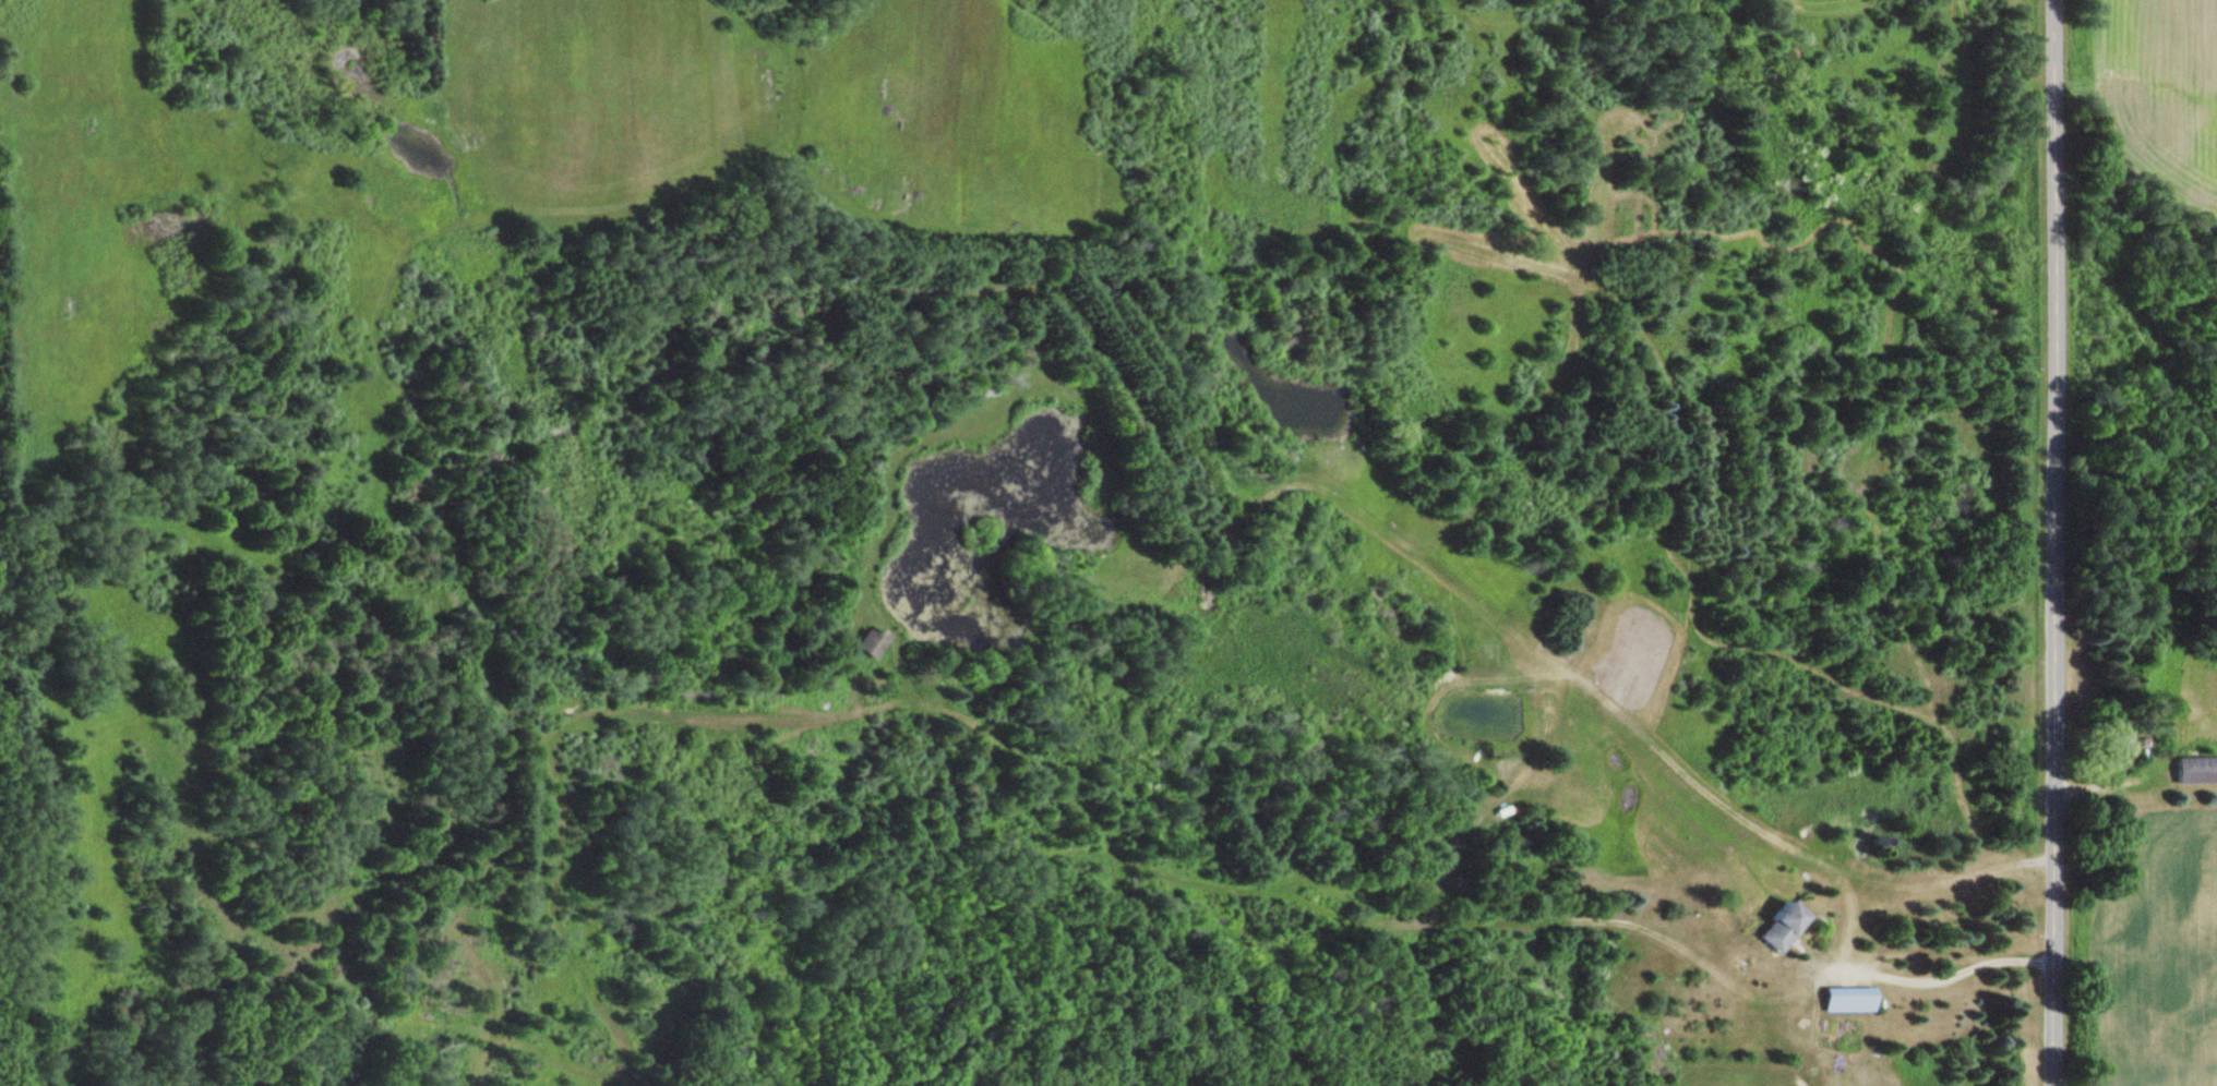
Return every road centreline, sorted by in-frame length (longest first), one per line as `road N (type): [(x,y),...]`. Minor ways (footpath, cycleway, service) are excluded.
road 1 (tertiary): [(2057,1085),(2056,0)]

